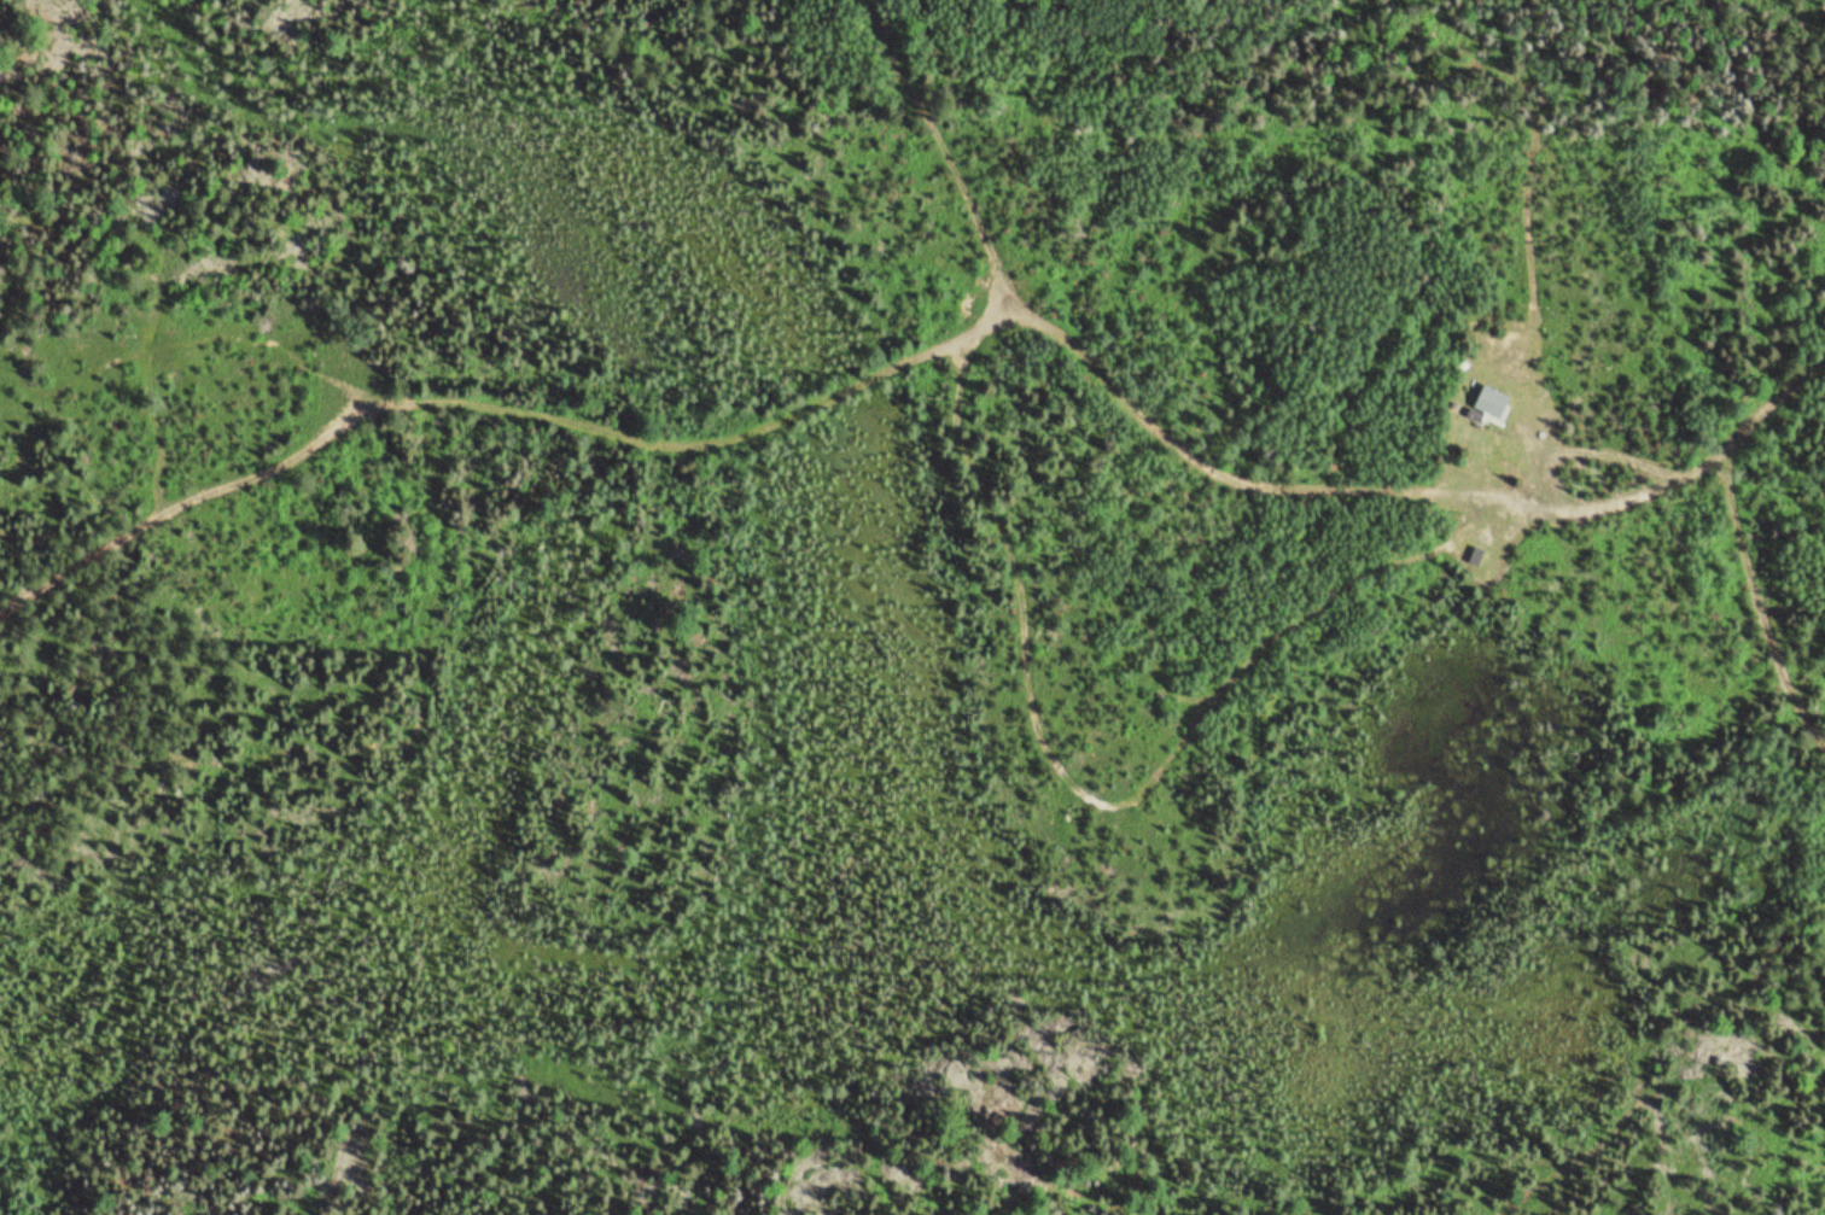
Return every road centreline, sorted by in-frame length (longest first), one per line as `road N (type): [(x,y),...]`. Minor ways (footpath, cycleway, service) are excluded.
road 1 (track): [(0,616),(168,506),(334,431),(477,398),(721,440),(1020,308),(1077,340),(1172,443),(1244,485),(1505,493)]

